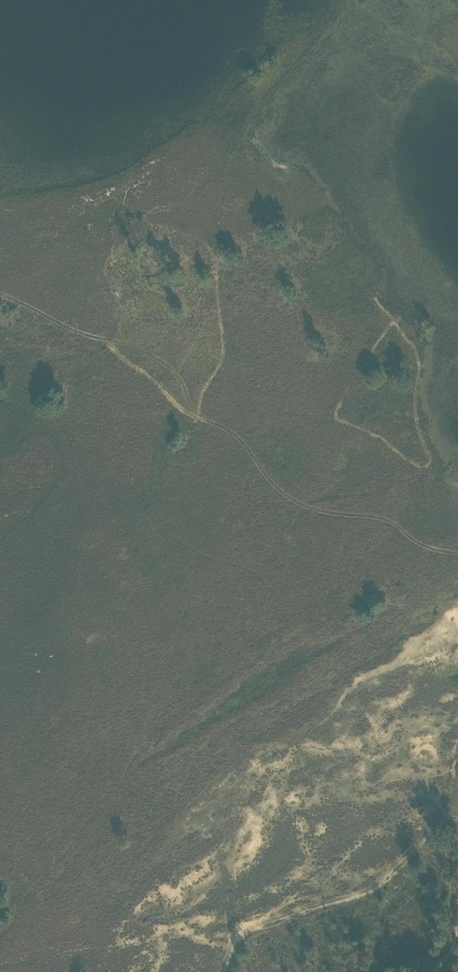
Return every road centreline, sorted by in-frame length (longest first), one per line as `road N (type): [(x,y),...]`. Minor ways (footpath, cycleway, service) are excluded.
road 1 (track): [(456,861),(441,949),(418,971)]

